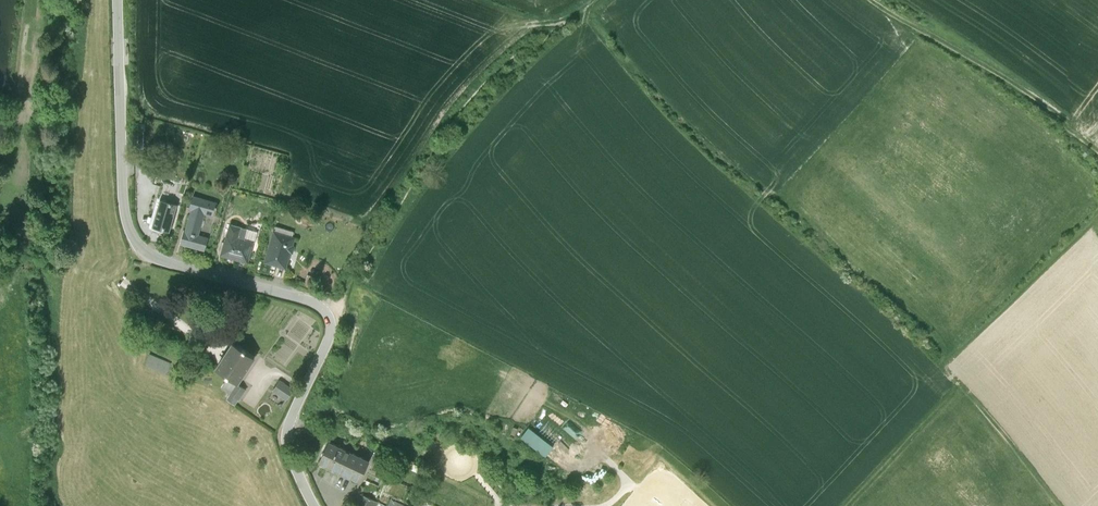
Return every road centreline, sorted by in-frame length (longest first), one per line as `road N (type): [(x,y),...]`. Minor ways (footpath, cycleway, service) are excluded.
road 1 (unclassified): [(316,505),(288,439),(328,338),(329,314),(315,299),(153,255),(140,245),(124,200),(118,0)]
road 2 (track): [(329,314),(465,104),(523,45),(584,0)]
road 3 (track): [(1097,138),(1031,87),(882,0)]

